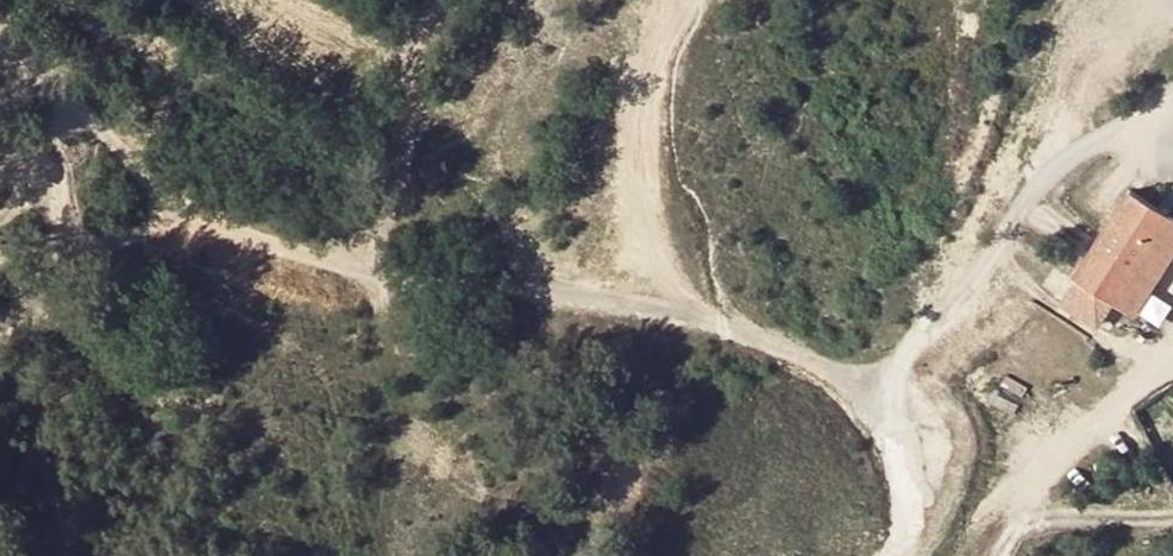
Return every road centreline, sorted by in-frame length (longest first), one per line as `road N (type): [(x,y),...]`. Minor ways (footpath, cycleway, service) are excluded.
road 1 (track): [(718,325),(630,303),(381,267),(174,219),(95,116),(0,32)]
road 2 (track): [(884,410),(824,368),(718,325),(669,270),(636,180),(639,112),(704,0)]
road 3 (track): [(0,214),(21,201),(112,239),(174,219)]

